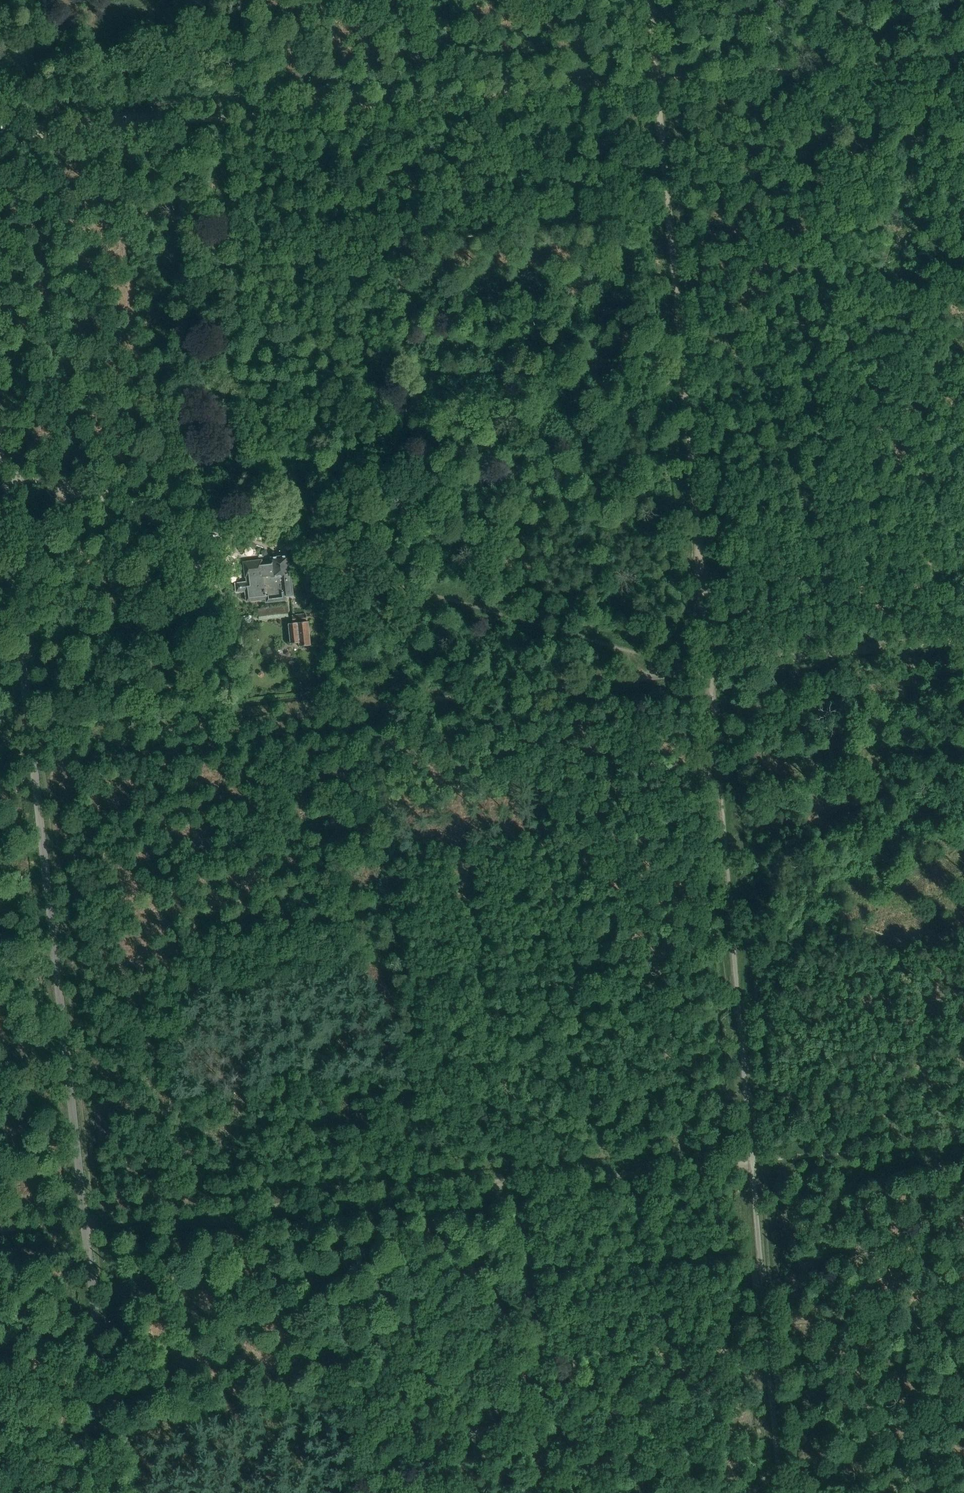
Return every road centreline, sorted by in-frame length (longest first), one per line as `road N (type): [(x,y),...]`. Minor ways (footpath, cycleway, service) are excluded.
road 1 (unclassified): [(116,1492),(0,471)]
road 2 (unclassified): [(779,1492),(706,677)]
road 3 (track): [(963,1142),(165,1216)]
road 4 (track): [(321,110),(963,61)]
road 5 (track): [(381,711),(0,751)]
road 6 (track): [(647,0),(676,354)]
road 7 (track): [(706,677),(381,711)]
road 8 (track): [(676,354),(706,677)]
road 9 (unclassified): [(0,140),(321,110)]
road 10 (unclassified): [(276,543),(0,471)]
road 11 (track): [(963,644),(706,677)]
road 12 (track): [(165,1216),(0,1232)]

